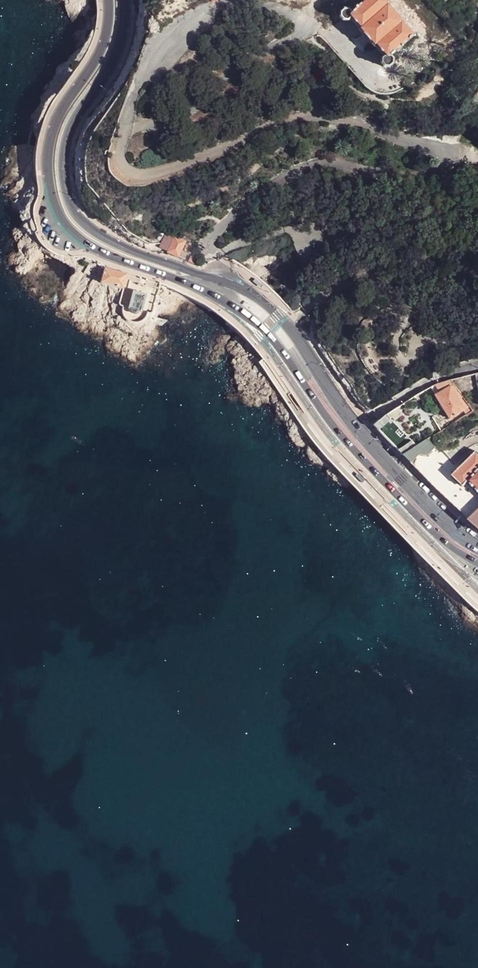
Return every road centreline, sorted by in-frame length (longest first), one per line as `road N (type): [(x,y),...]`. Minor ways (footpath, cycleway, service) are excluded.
road 1 (secondary): [(108,0),(104,41),(49,147),(57,215),(83,244),(207,292),(263,330),(348,445),(450,547),(477,563)]
road 2 (secondary): [(477,547),(375,450),(278,315),(246,292),(104,236),(72,204),(65,167),(71,133),(123,46),(126,0)]

